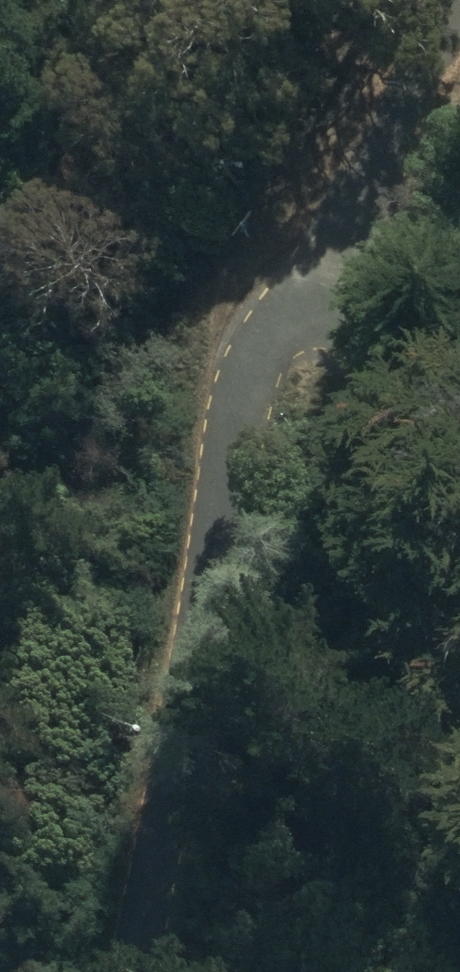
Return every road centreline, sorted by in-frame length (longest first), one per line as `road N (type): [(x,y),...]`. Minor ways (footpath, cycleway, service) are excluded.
road 1 (residential): [(334,310),(304,315),(273,337),(245,382),(193,744),(140,971)]
road 2 (residential): [(334,310),(382,320),(413,366),(459,568)]

